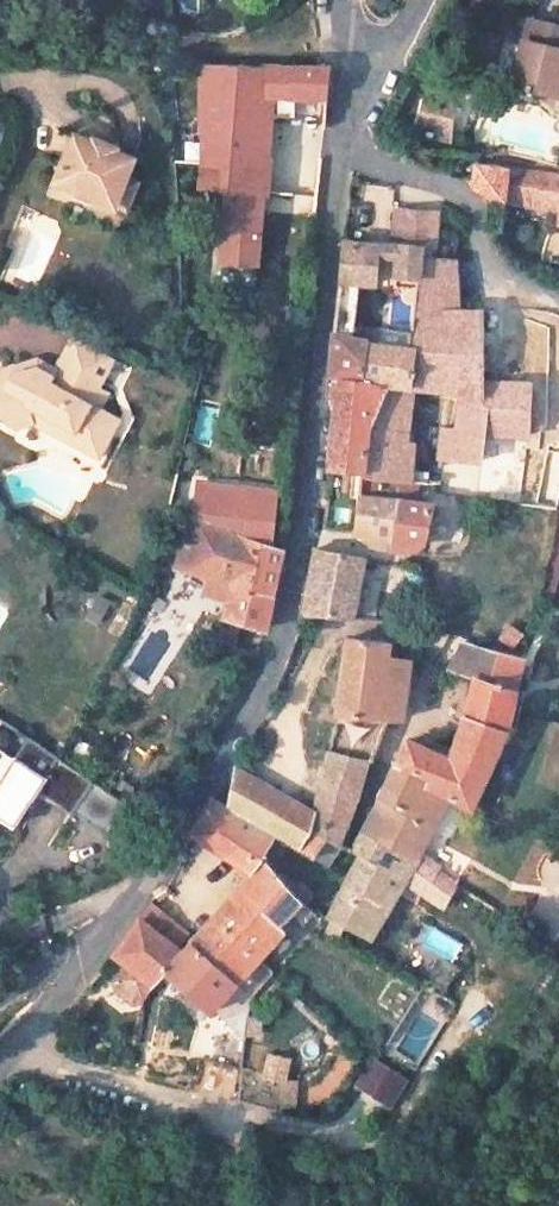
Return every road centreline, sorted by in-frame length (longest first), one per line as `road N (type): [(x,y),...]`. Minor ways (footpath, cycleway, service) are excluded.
road 1 (tertiary): [(76,974),(219,768),(275,657),(302,534),(360,54)]
road 2 (track): [(360,54),(0,43)]

